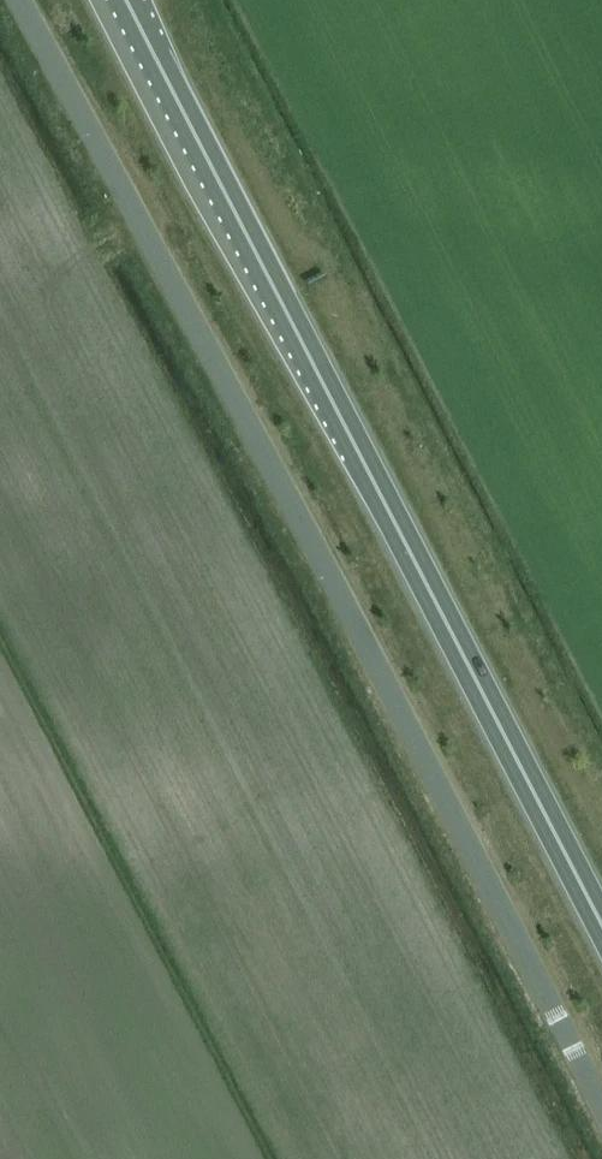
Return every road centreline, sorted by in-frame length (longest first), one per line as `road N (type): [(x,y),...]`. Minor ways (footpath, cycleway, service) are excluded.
road 1 (unclassified): [(601,1104),(18,0)]
road 2 (trunk): [(601,944),(117,0)]

